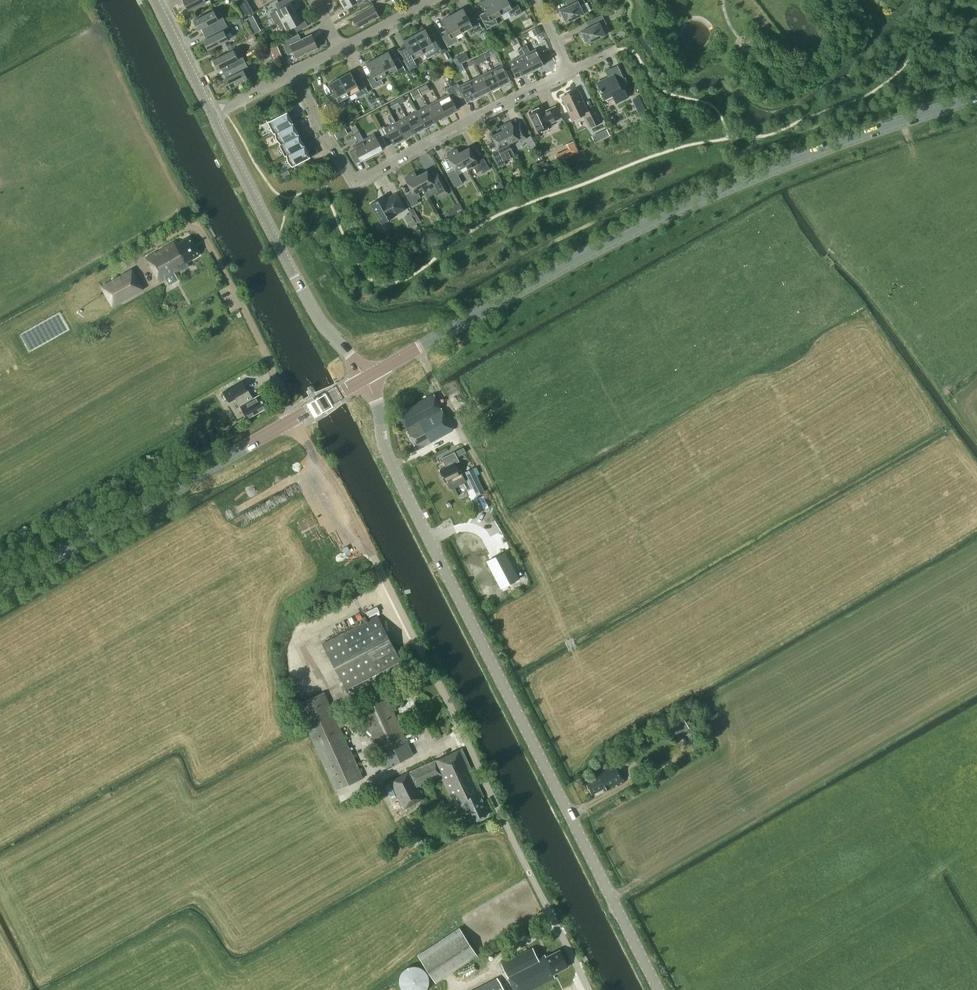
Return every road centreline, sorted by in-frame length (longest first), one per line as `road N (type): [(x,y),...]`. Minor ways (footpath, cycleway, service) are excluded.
road 1 (secondary): [(659,989),(393,465),(365,380)]
road 2 (secondary): [(365,380),(689,204),(976,96)]
road 3 (unclassified): [(593,989),(359,525),(293,421)]
road 4 (residential): [(294,71),(351,179),(361,181),(569,71)]
road 5 (secondary): [(0,587),(293,421)]
road 6 (tertiary): [(365,380),(321,322),(212,113)]
road 7 (unclassified): [(293,421),(215,255)]
road 8 (tertiary): [(212,113),(157,0)]

